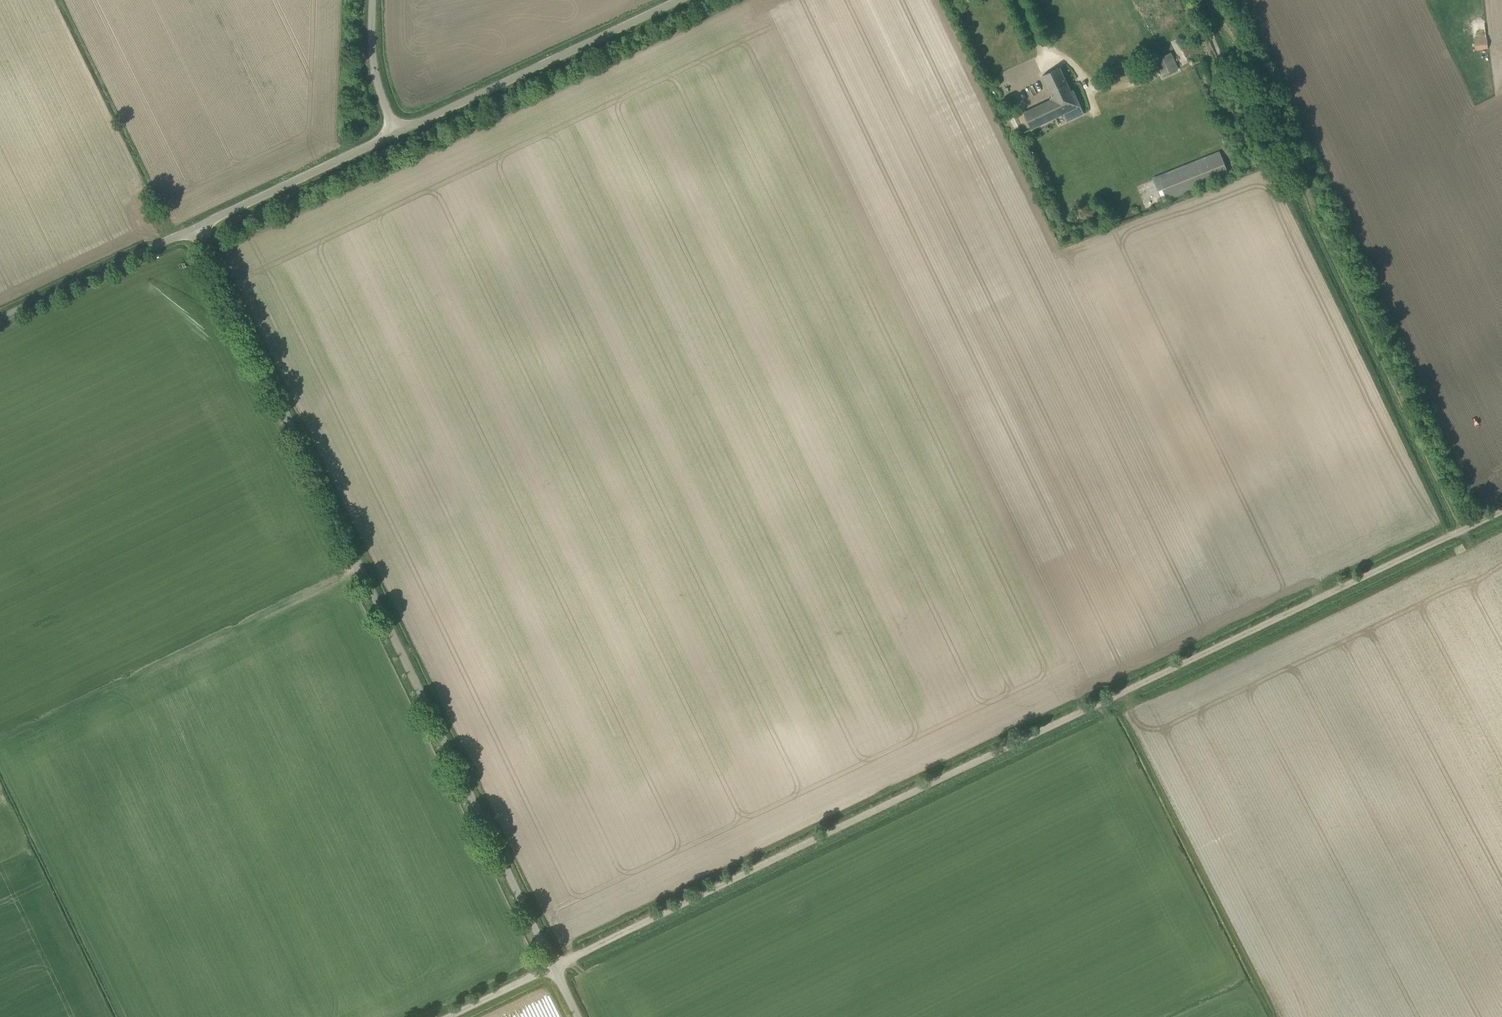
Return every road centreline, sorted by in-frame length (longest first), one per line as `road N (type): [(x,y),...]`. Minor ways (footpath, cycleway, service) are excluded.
road 1 (track): [(1471,526),(451,1016)]
road 2 (unclassified): [(575,1016),(192,226)]
road 3 (unclassified): [(391,131),(670,0)]
road 4 (unclassified): [(192,226),(391,131)]
road 5 (unclassified): [(0,317),(192,226)]
road 6 (unclassified): [(391,131),(371,96),(367,0)]

